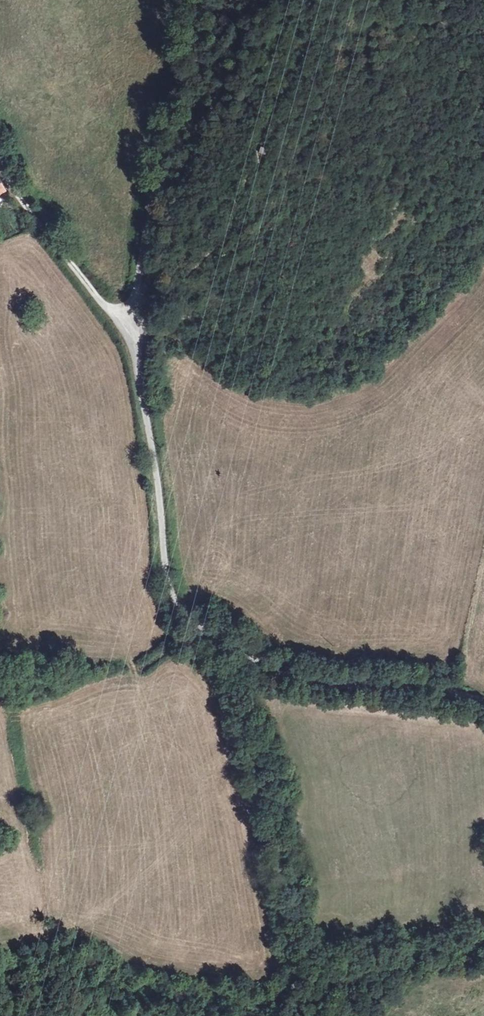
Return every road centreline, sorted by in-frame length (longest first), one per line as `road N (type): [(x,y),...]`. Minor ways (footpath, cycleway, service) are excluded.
road 1 (unclassified): [(483,691),(255,654),(181,608),(166,570),(130,328),(188,0)]
road 2 (track): [(200,627),(257,762),(305,1015)]
road 3 (track): [(0,171),(130,328)]

